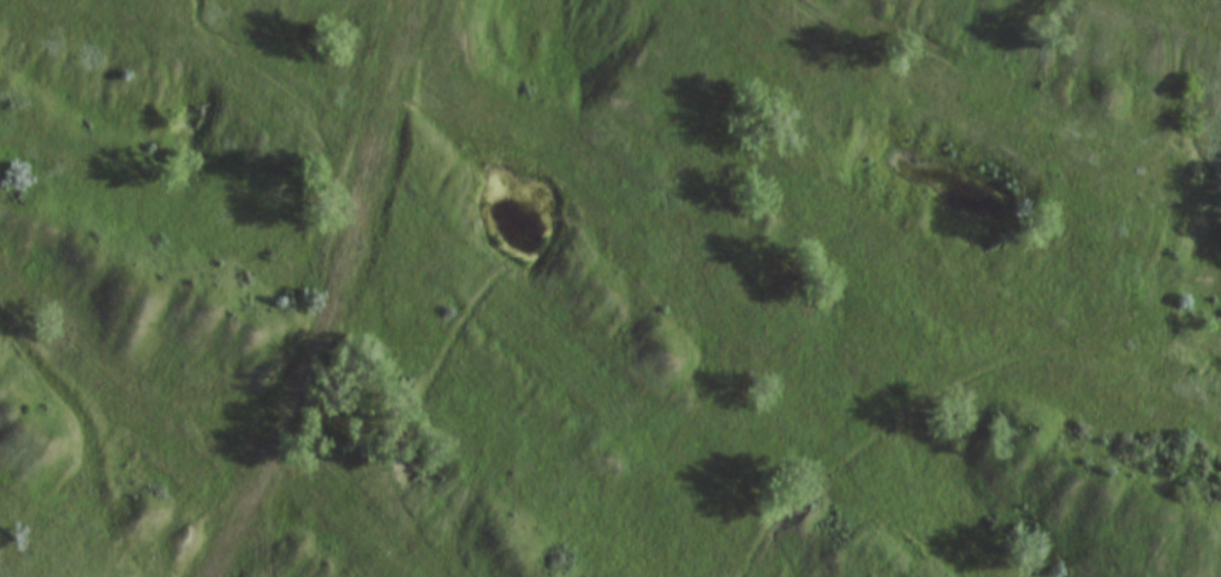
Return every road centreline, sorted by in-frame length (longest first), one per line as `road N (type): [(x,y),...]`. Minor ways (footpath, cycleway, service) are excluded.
road 1 (track): [(415,0),(330,298),(211,576)]

